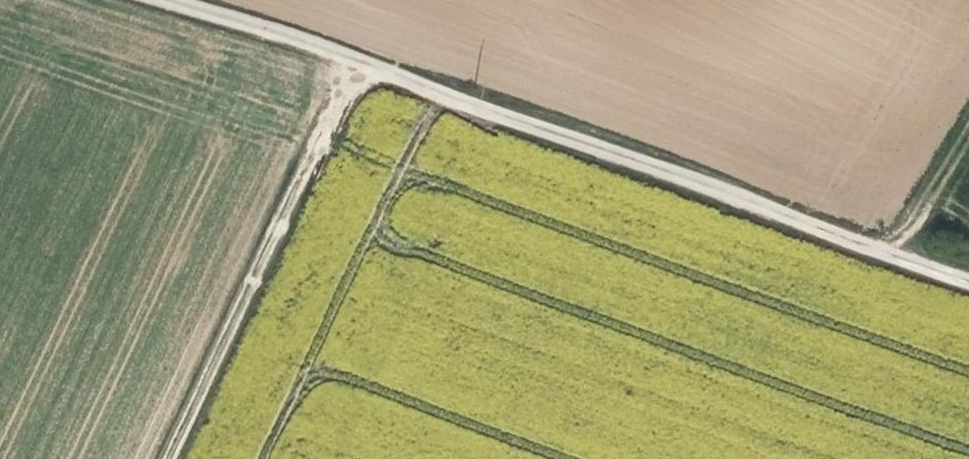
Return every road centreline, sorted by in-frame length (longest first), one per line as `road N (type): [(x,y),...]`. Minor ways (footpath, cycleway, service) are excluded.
road 1 (track): [(155,0),(968,276)]
road 2 (track): [(361,65),(172,458)]
road 3 (track): [(968,150),(906,254)]

